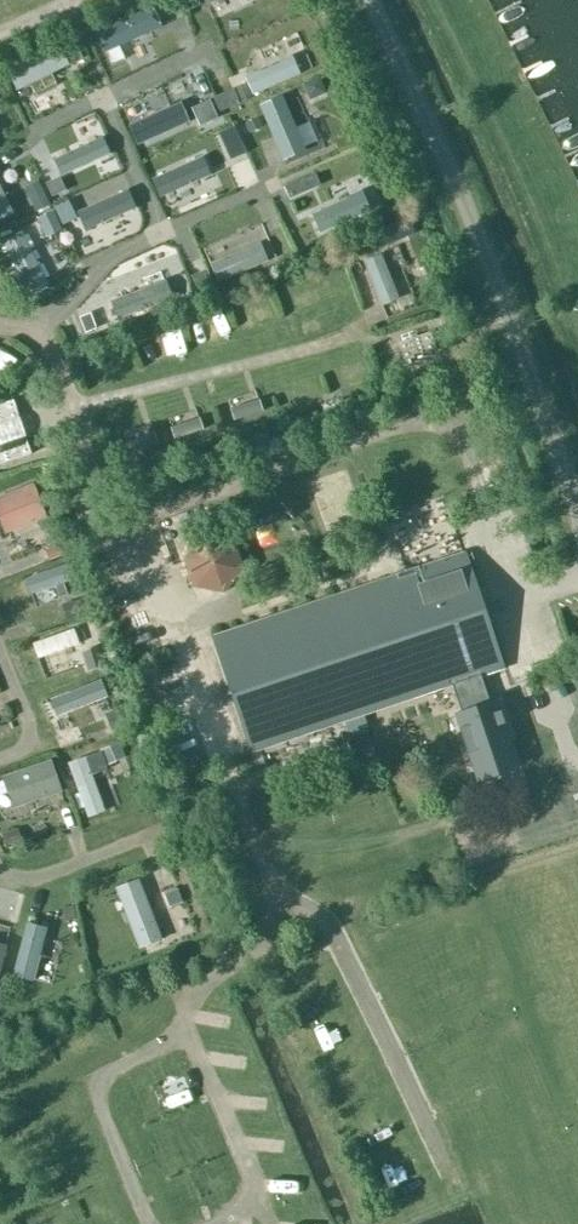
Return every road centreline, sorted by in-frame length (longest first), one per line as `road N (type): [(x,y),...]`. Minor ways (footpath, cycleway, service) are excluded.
road 1 (unclassified): [(577,508),(464,177),(373,0)]

